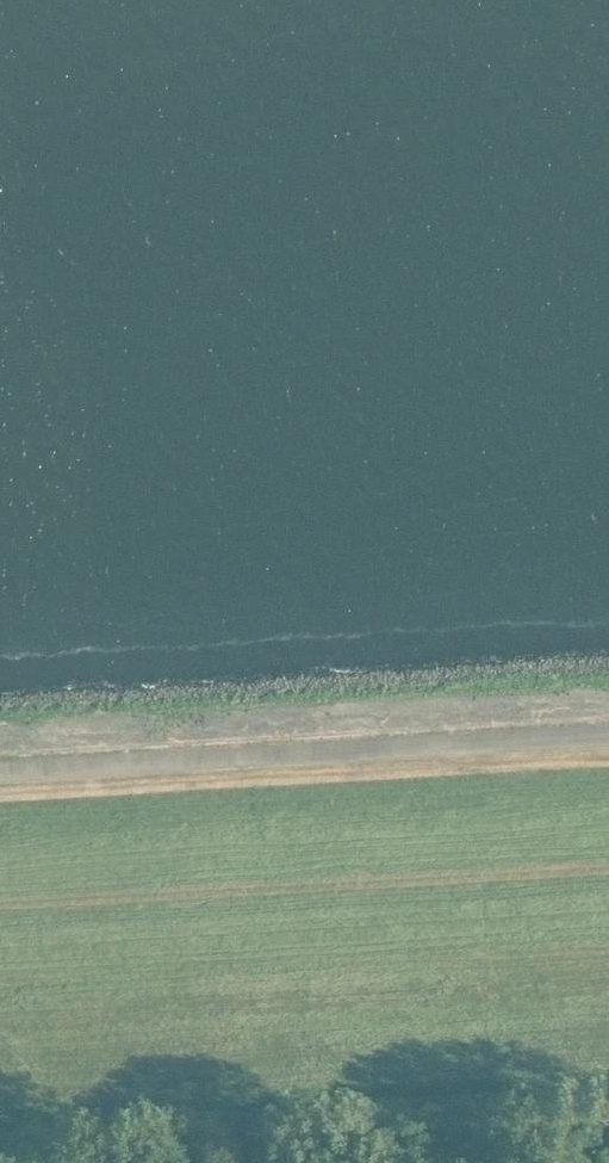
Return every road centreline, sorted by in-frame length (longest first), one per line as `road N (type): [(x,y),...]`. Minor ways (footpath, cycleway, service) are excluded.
road 1 (track): [(608,886),(0,922)]

